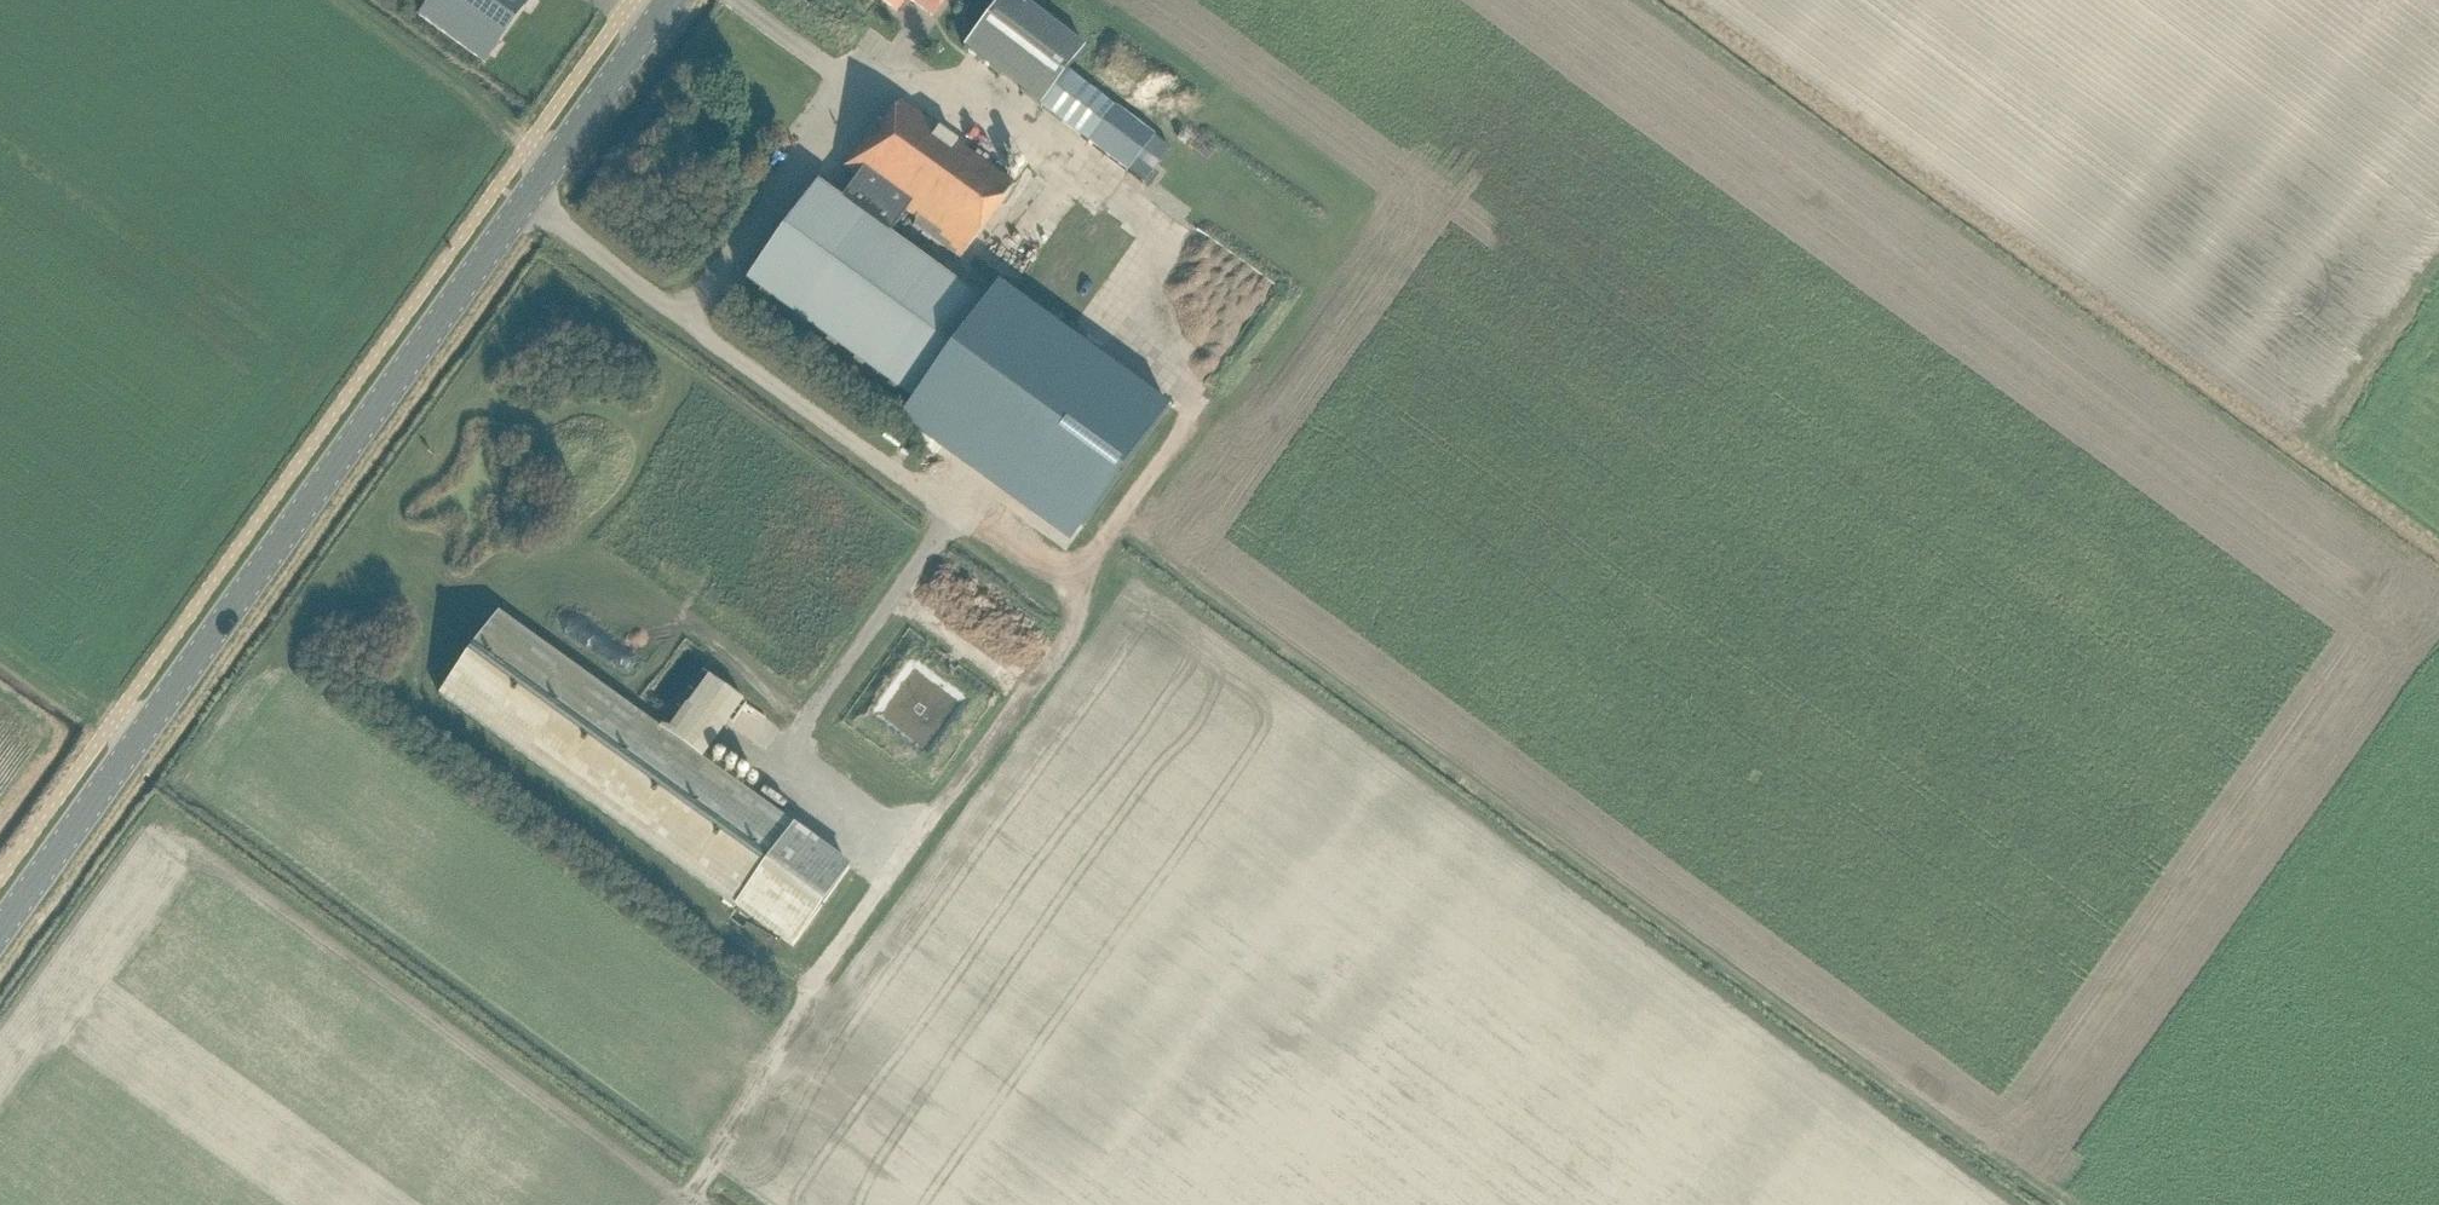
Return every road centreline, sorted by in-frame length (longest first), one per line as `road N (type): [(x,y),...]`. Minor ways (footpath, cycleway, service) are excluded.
road 1 (tertiary): [(0,934),(672,0)]

